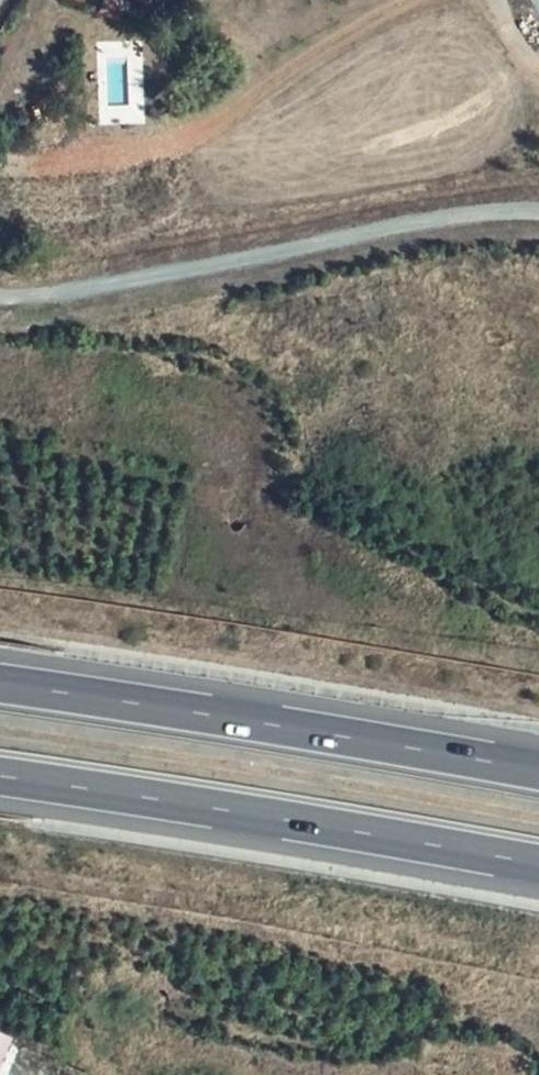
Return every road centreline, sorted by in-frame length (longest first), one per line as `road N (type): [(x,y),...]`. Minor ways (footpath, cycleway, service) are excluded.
road 1 (motorway): [(0,764),(372,819),(538,853)]
road 2 (track): [(0,293),(45,294),(426,219),(538,213)]
road 3 (motorway): [(538,752),(0,674)]

